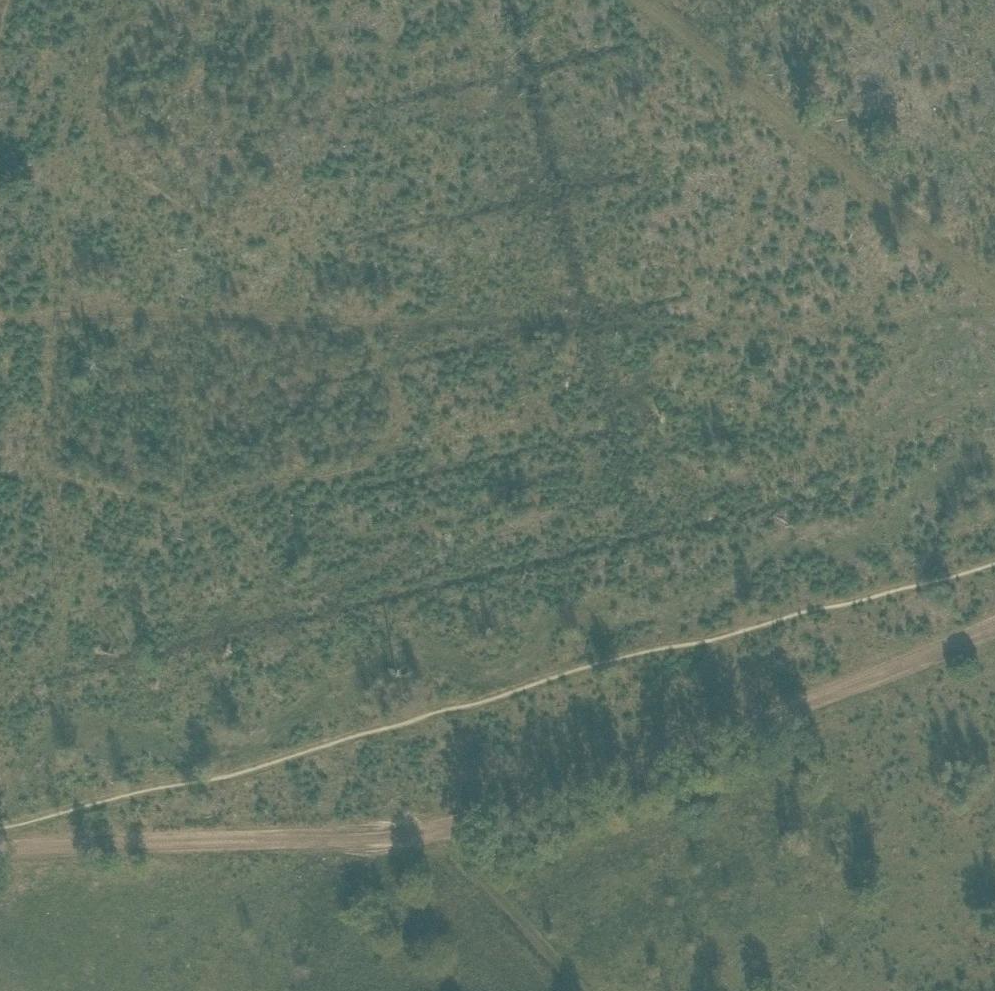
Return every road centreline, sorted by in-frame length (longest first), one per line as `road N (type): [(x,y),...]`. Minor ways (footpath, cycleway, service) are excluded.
road 1 (track): [(456,824),(994,632)]
road 2 (track): [(0,850),(274,841),(456,824)]

